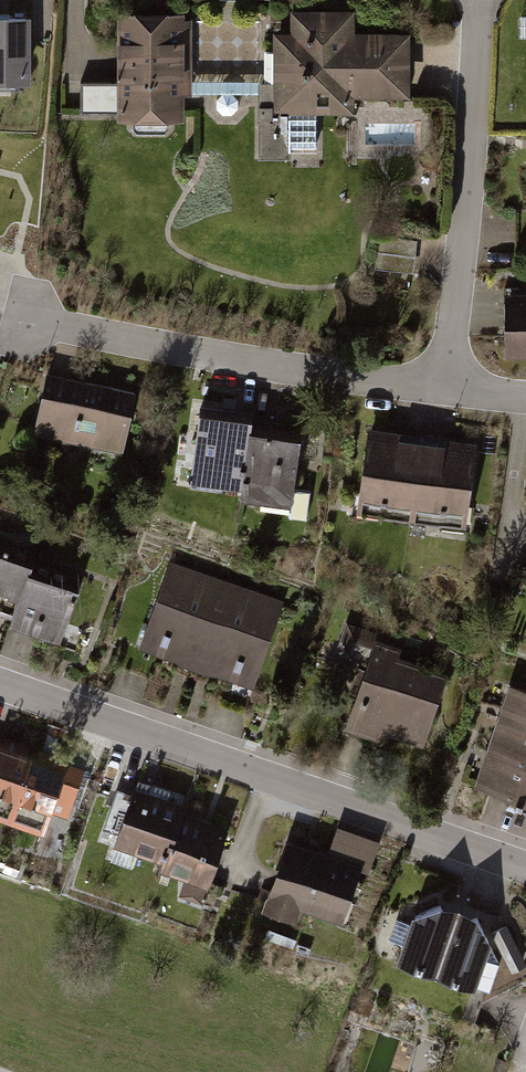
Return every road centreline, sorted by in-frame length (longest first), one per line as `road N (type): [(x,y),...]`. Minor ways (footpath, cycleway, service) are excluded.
road 1 (residential): [(0,684),(525,872)]
road 2 (residential): [(29,319),(372,382),(442,381)]
road 3 (residential): [(442,381),(452,348),(482,0)]

